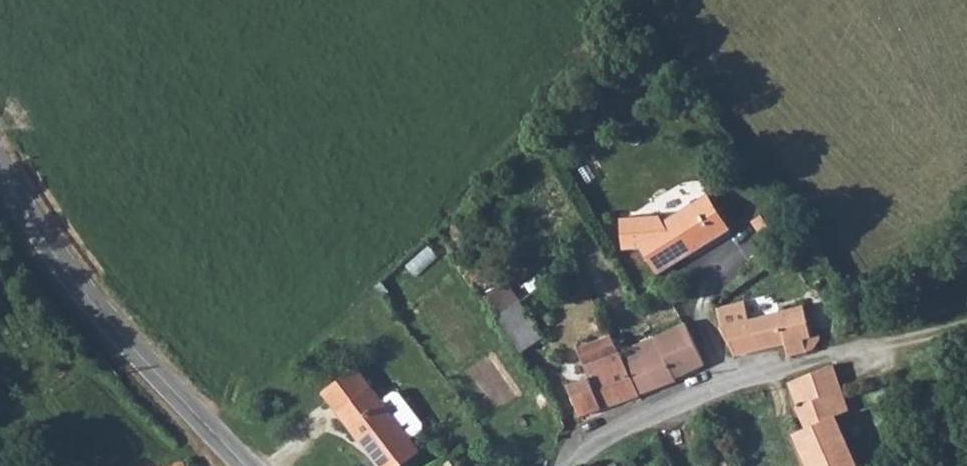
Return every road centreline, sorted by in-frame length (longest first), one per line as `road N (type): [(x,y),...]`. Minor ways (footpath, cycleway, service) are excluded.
road 1 (unclassified): [(570,465),(585,444),(616,425),(966,324)]
road 2 (tertiary): [(246,465),(95,306),(0,169)]

